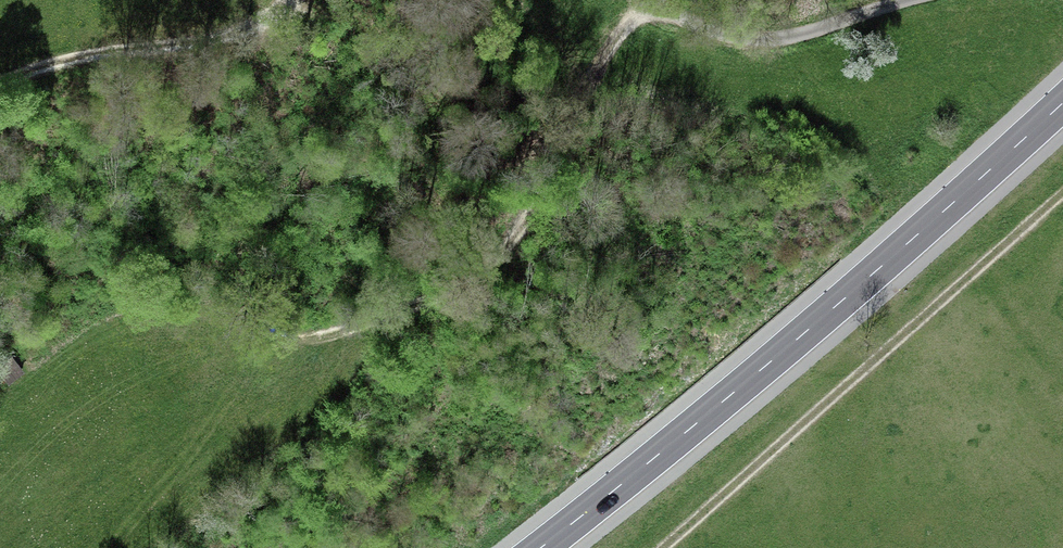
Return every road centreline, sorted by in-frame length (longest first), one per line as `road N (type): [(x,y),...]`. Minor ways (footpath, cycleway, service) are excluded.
road 1 (primary): [(540,547),(803,334),(1062,103)]
road 2 (track): [(1062,194),(661,547)]
road 3 (track): [(334,334),(482,273),(539,184),(604,54),(656,0)]
road 4 (track): [(0,84),(70,59),(255,28)]

